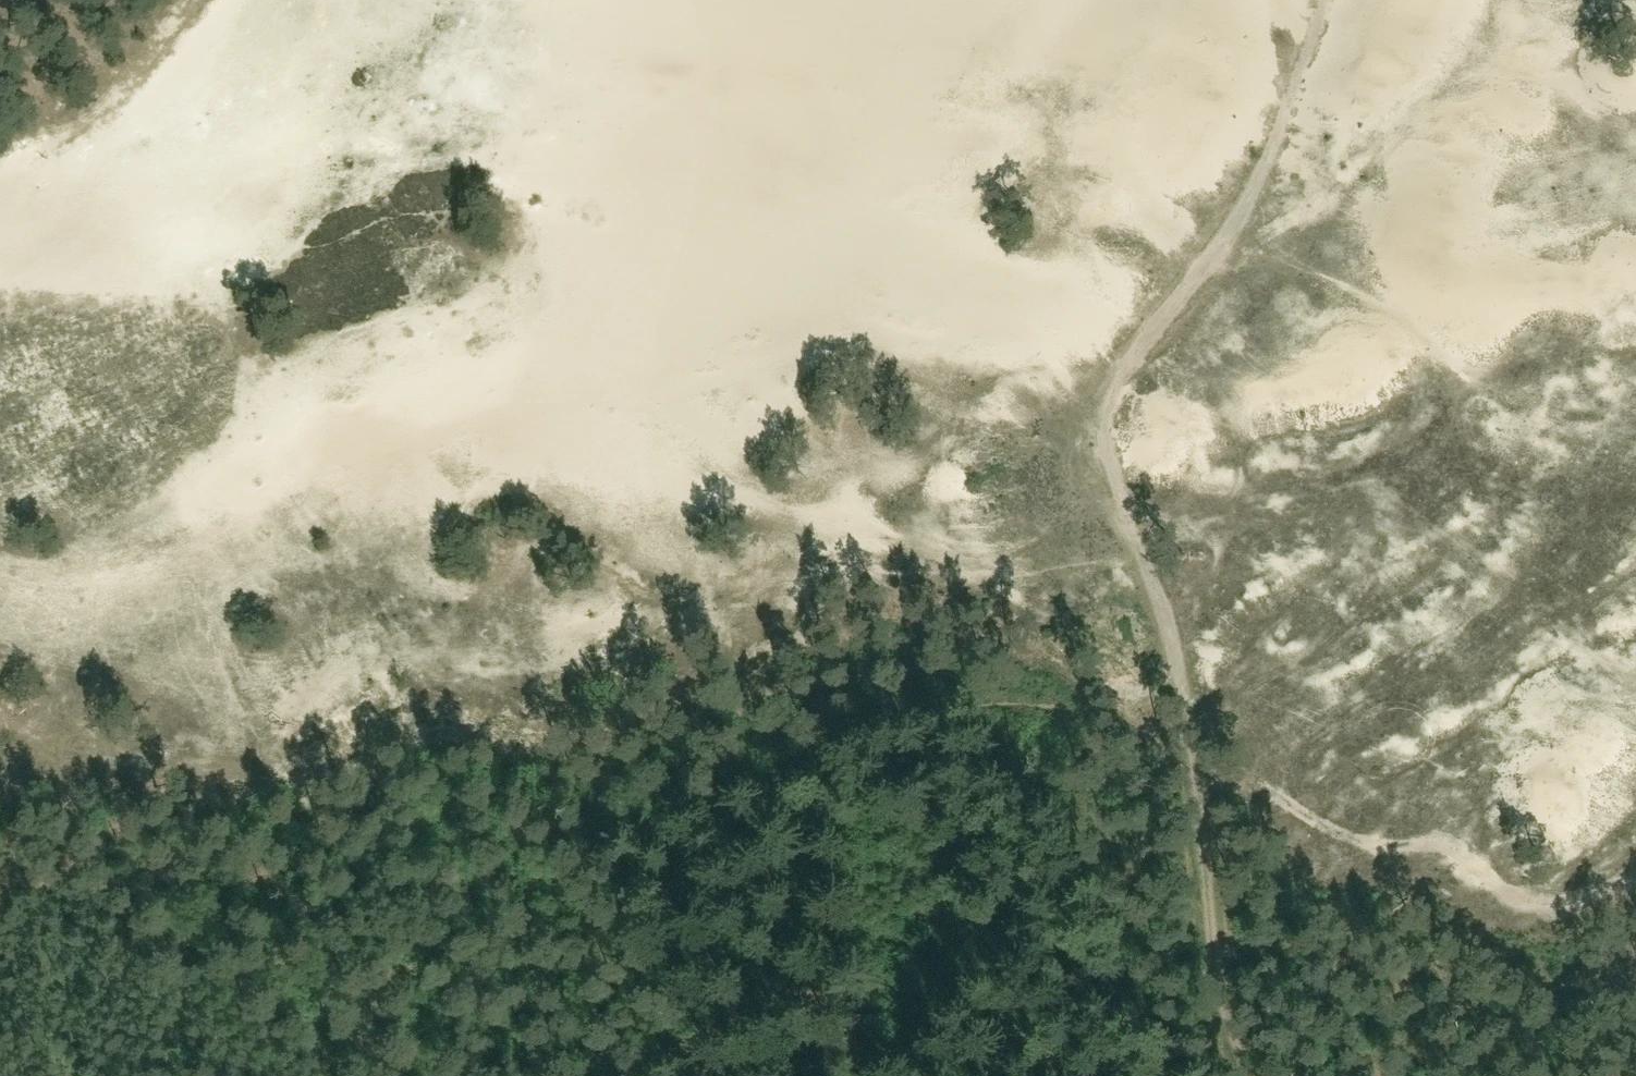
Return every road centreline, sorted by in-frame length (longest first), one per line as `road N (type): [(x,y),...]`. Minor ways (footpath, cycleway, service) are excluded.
road 1 (track): [(1331,0),(1272,170),(1197,282),(1100,393),(1088,422),(1094,476),(1135,547),(1173,664),(1201,822),(1215,1006),(1246,1075)]

